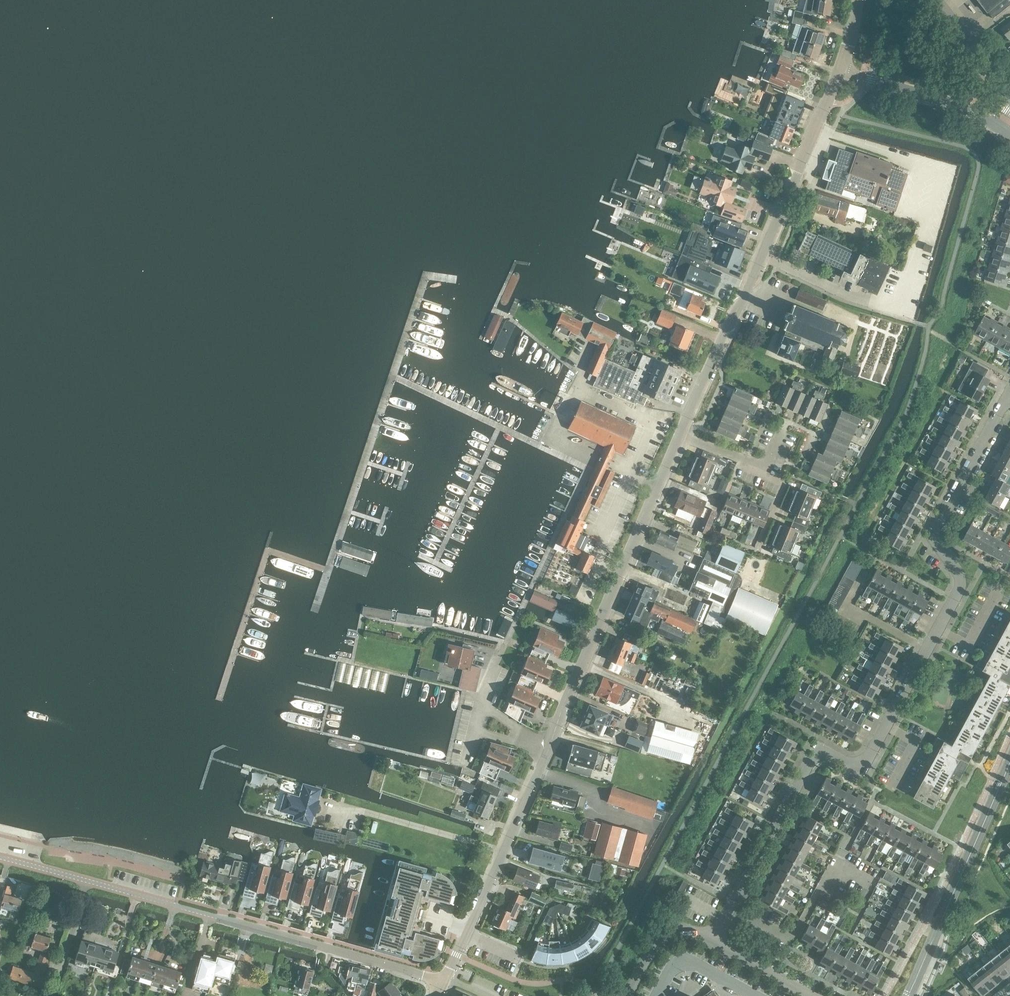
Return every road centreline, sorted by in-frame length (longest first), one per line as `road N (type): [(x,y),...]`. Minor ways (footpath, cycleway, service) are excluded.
road 1 (tertiary): [(442,985),(679,435)]
road 2 (tertiary): [(0,857),(442,985)]
road 3 (tertiary): [(679,435),(841,68)]
road 4 (residential): [(734,906),(813,759),(827,752),(861,765),(887,726)]
road 5 (residential): [(939,630),(961,578),(937,533),(1009,397)]
road 6 (tertiary): [(908,995),(1009,763)]
road 7 (residential): [(999,129),(975,112),(841,68)]
road 8 (residential): [(734,906),(787,936),(830,872)]
road 9 (residential): [(679,435),(763,465),(782,427)]
road 10 (residential): [(928,649),(847,606),(864,575)]
road 11 (tertiary): [(626,995),(668,931),(714,943)]
road 12 (residential): [(657,995),(681,961),(753,995)]

